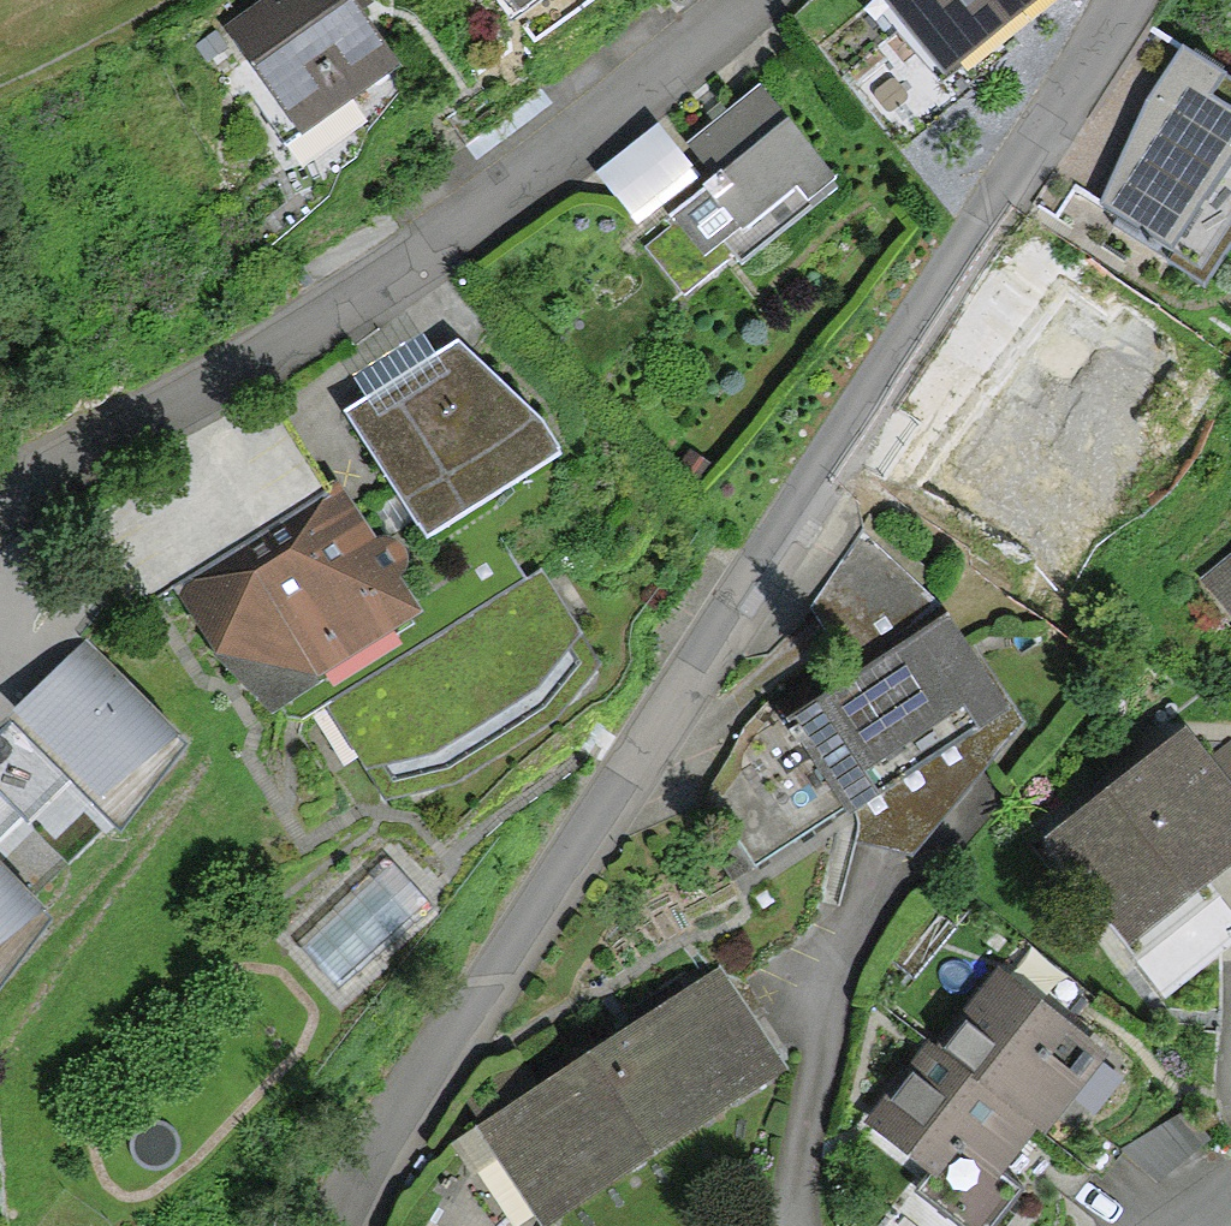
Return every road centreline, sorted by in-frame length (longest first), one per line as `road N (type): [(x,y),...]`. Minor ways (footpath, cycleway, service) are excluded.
road 1 (residential): [(345,1225),(359,1178),(1126,0)]
road 2 (residential): [(758,0),(403,265),(57,475),(0,520)]

